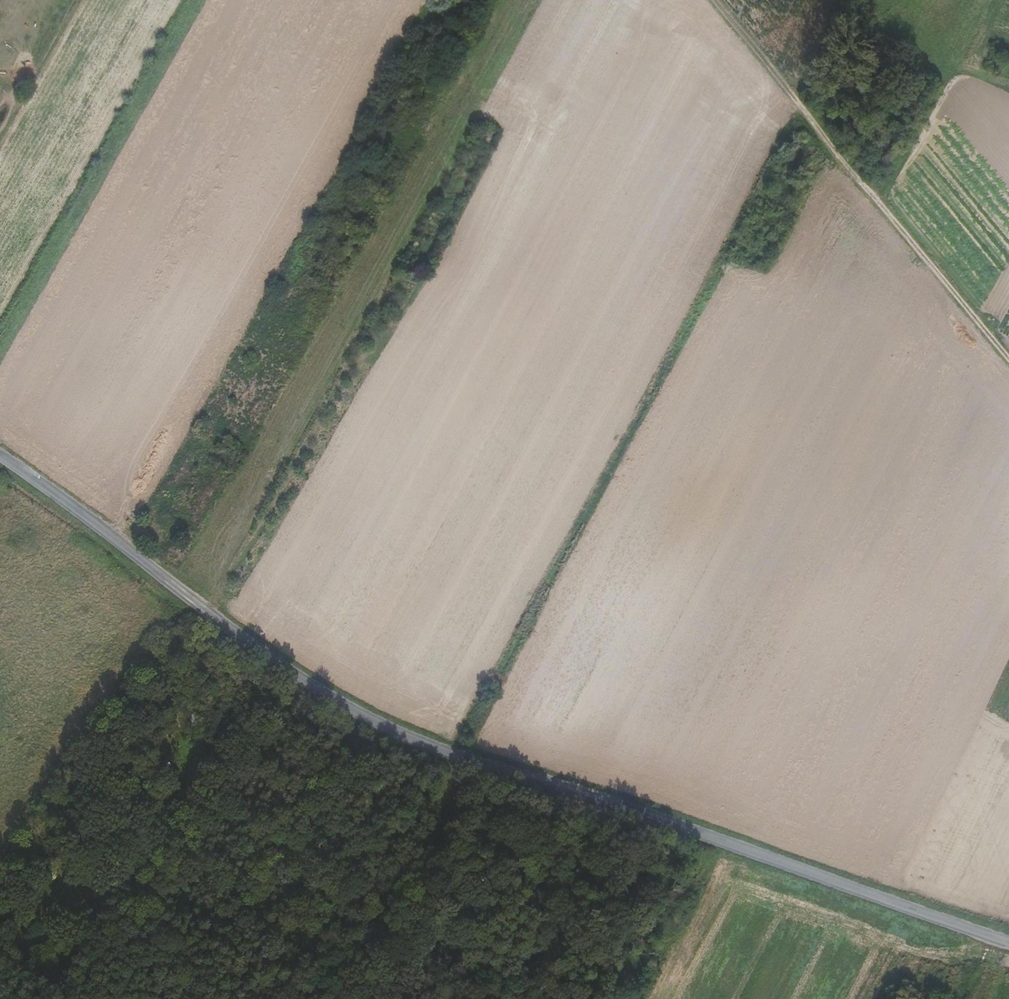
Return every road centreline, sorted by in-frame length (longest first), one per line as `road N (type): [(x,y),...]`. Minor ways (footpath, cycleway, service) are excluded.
road 1 (tertiary): [(0,458),(350,712),(556,793),(1008,942)]
road 2 (track): [(1008,354),(720,0)]
road 3 (track): [(411,835),(363,880),(277,998)]

